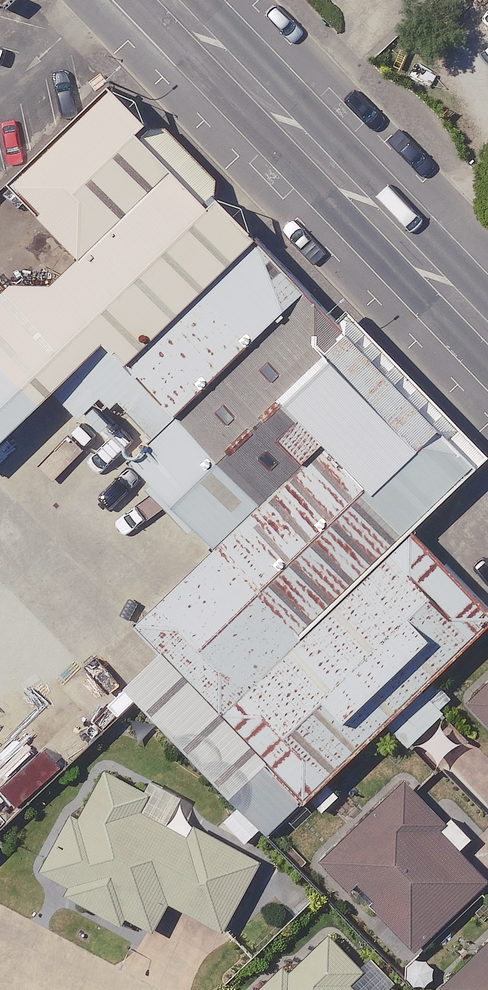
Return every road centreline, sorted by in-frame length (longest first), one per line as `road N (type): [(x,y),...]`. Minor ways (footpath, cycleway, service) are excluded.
road 1 (tertiary): [(487,334),(168,0)]

